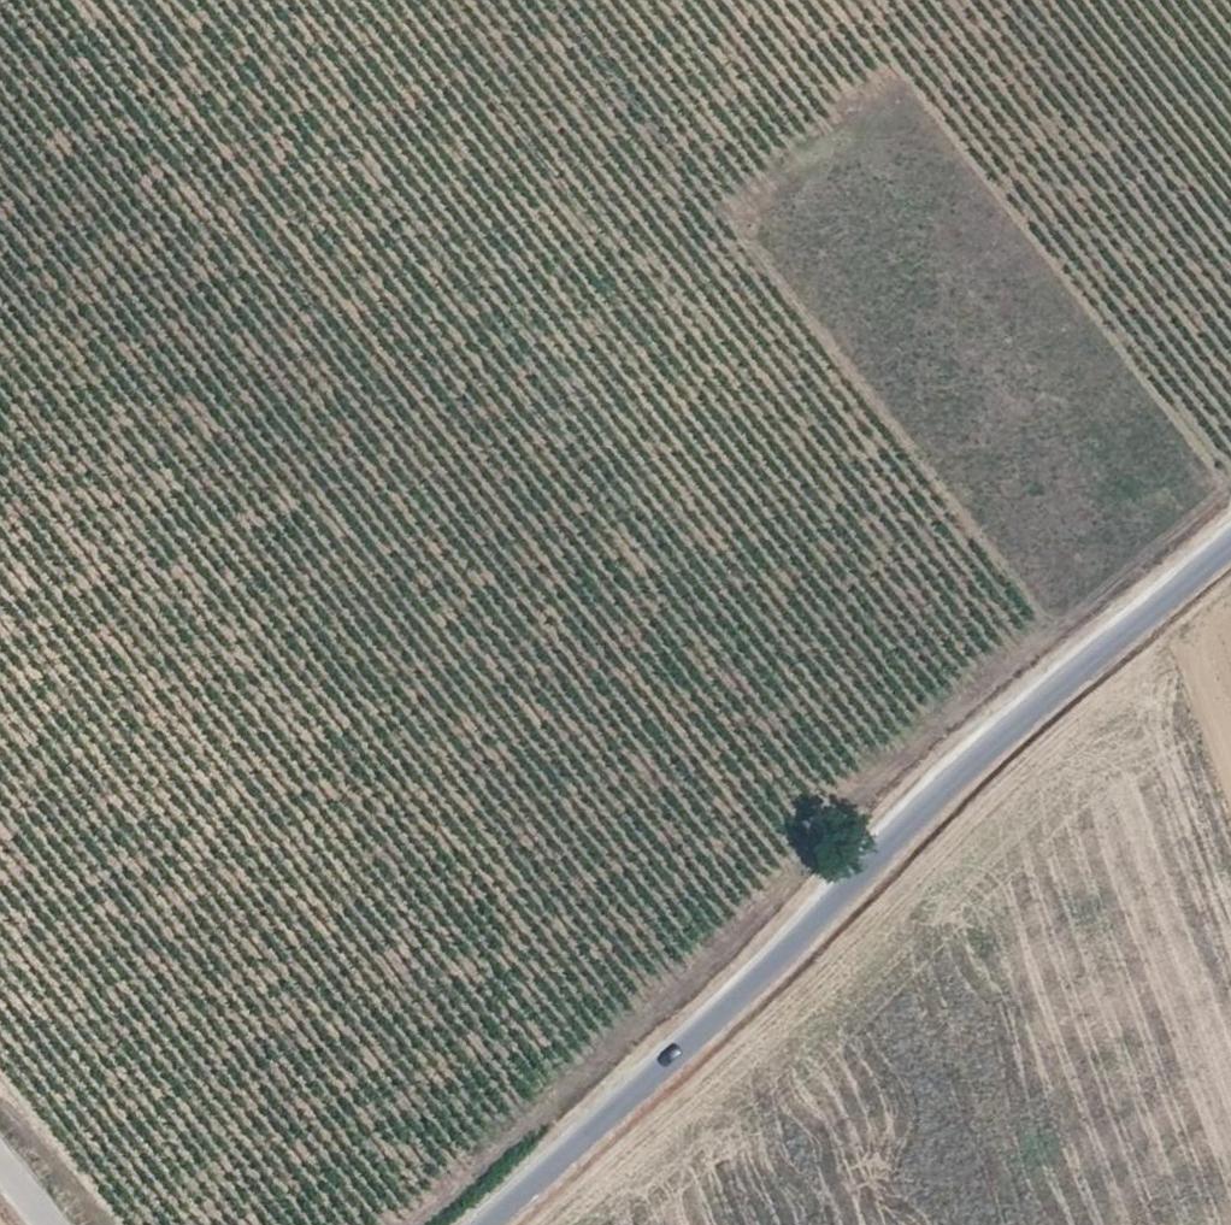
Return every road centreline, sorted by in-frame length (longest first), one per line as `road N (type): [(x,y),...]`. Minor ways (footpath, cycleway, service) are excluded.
road 1 (unclassified): [(489,1224),(759,979),(955,776),(1230,542)]

